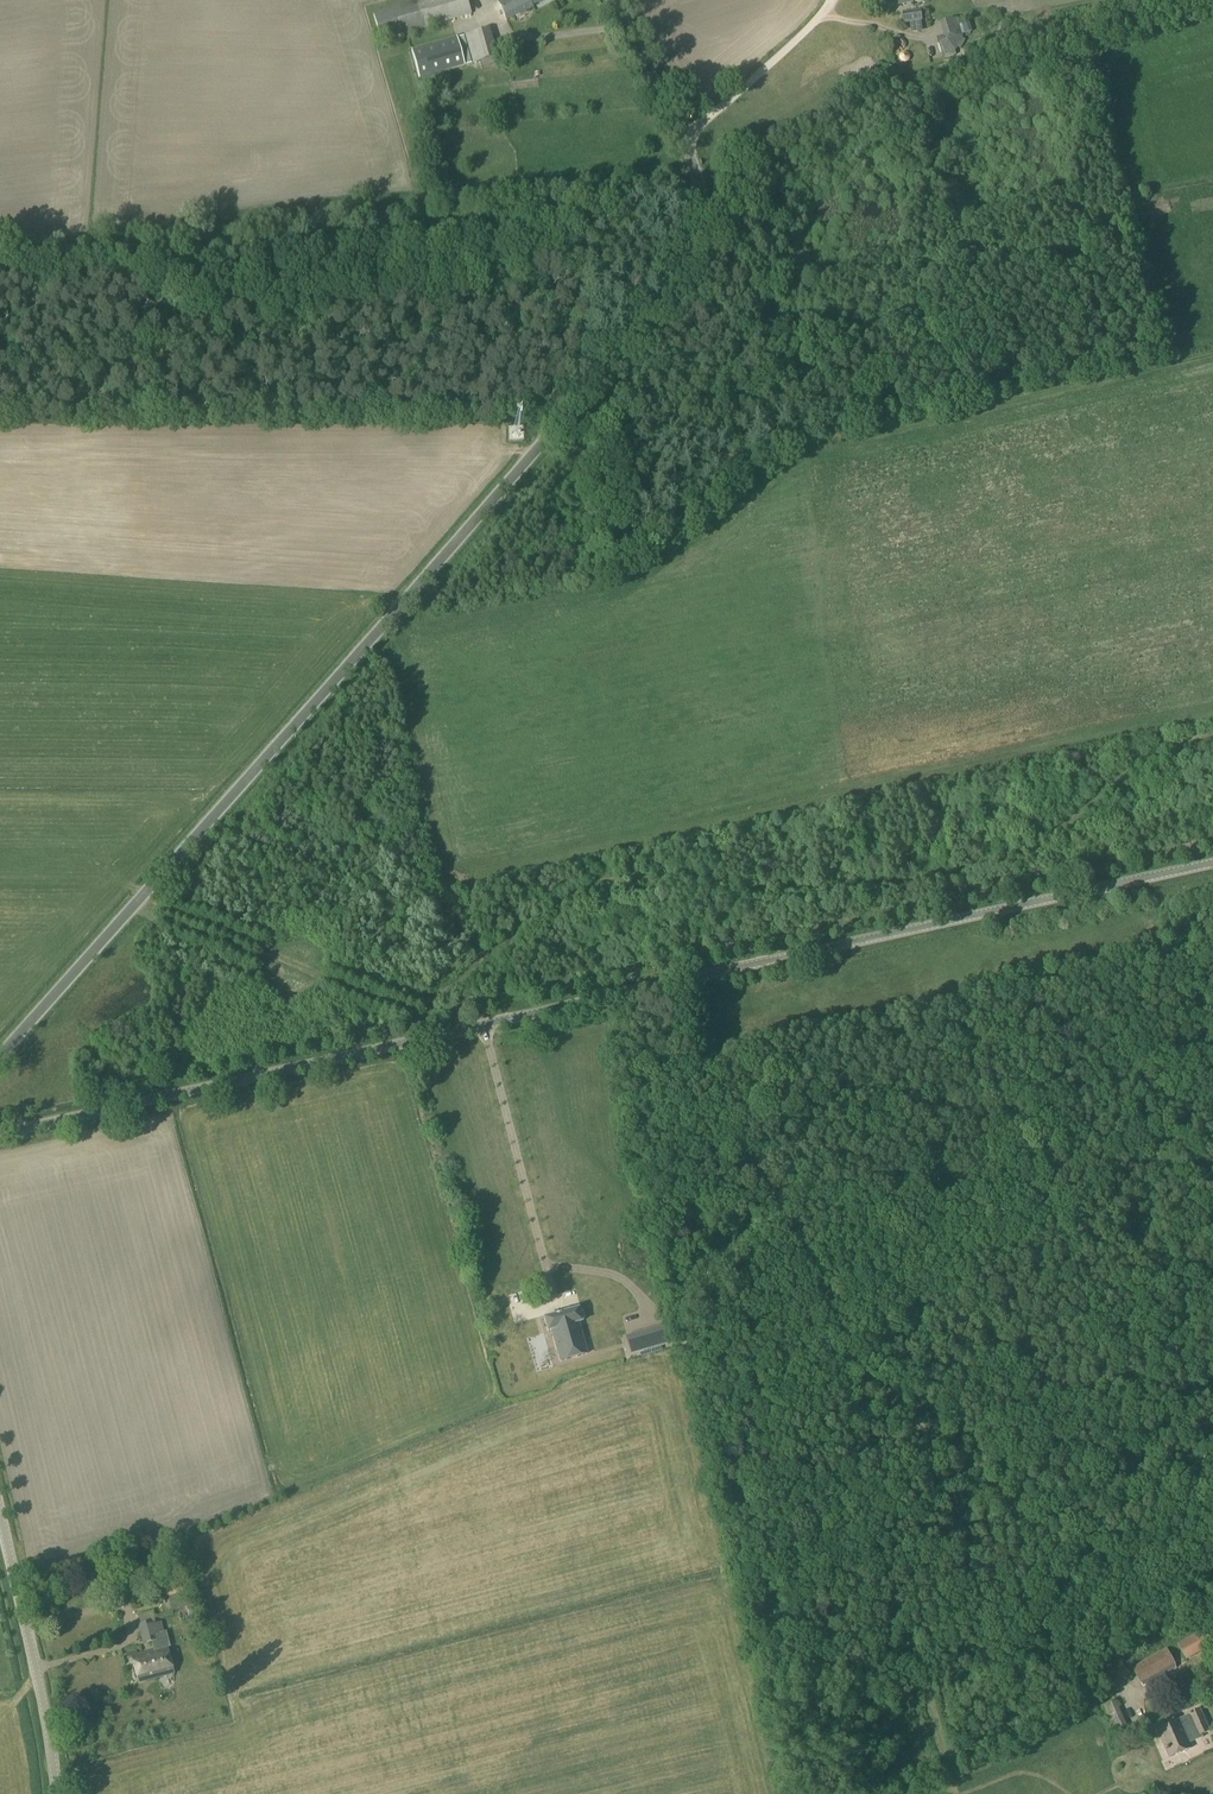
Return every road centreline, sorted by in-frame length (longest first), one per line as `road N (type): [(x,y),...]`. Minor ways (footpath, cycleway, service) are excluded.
road 1 (tertiary): [(0,1055),(679,278),(696,230),(696,177),(612,0)]
road 2 (unclassified): [(0,1137),(1212,863)]
road 3 (track): [(1130,1701),(1089,1599),(1051,1535),(859,1379),(673,983)]
road 4 (track): [(838,441),(696,177)]
road 5 (tertiary): [(58,1793),(0,1514)]
road 6 (track): [(832,0),(679,136)]

